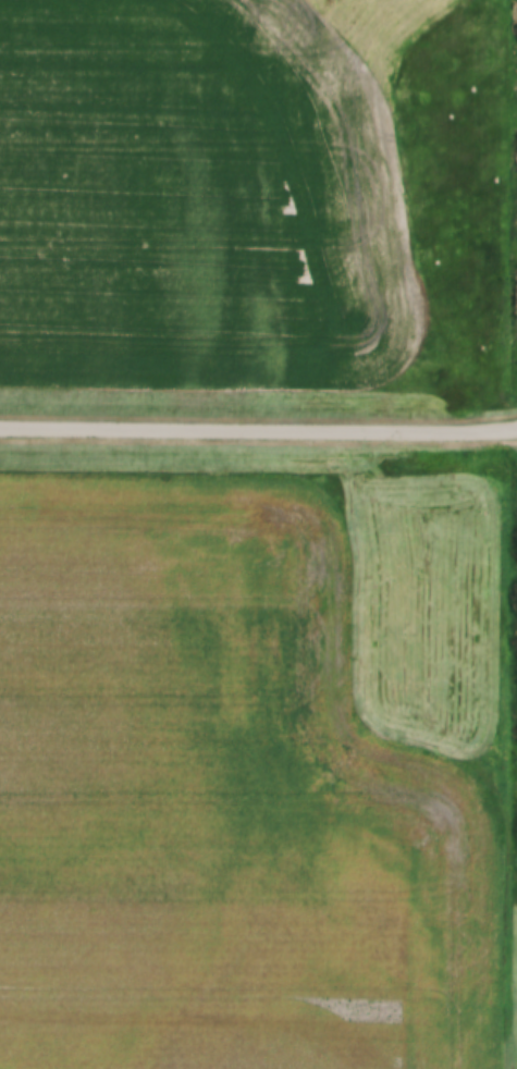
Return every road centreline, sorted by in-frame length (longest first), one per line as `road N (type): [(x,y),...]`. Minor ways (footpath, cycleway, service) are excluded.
road 1 (residential): [(516,428),(0,425)]

